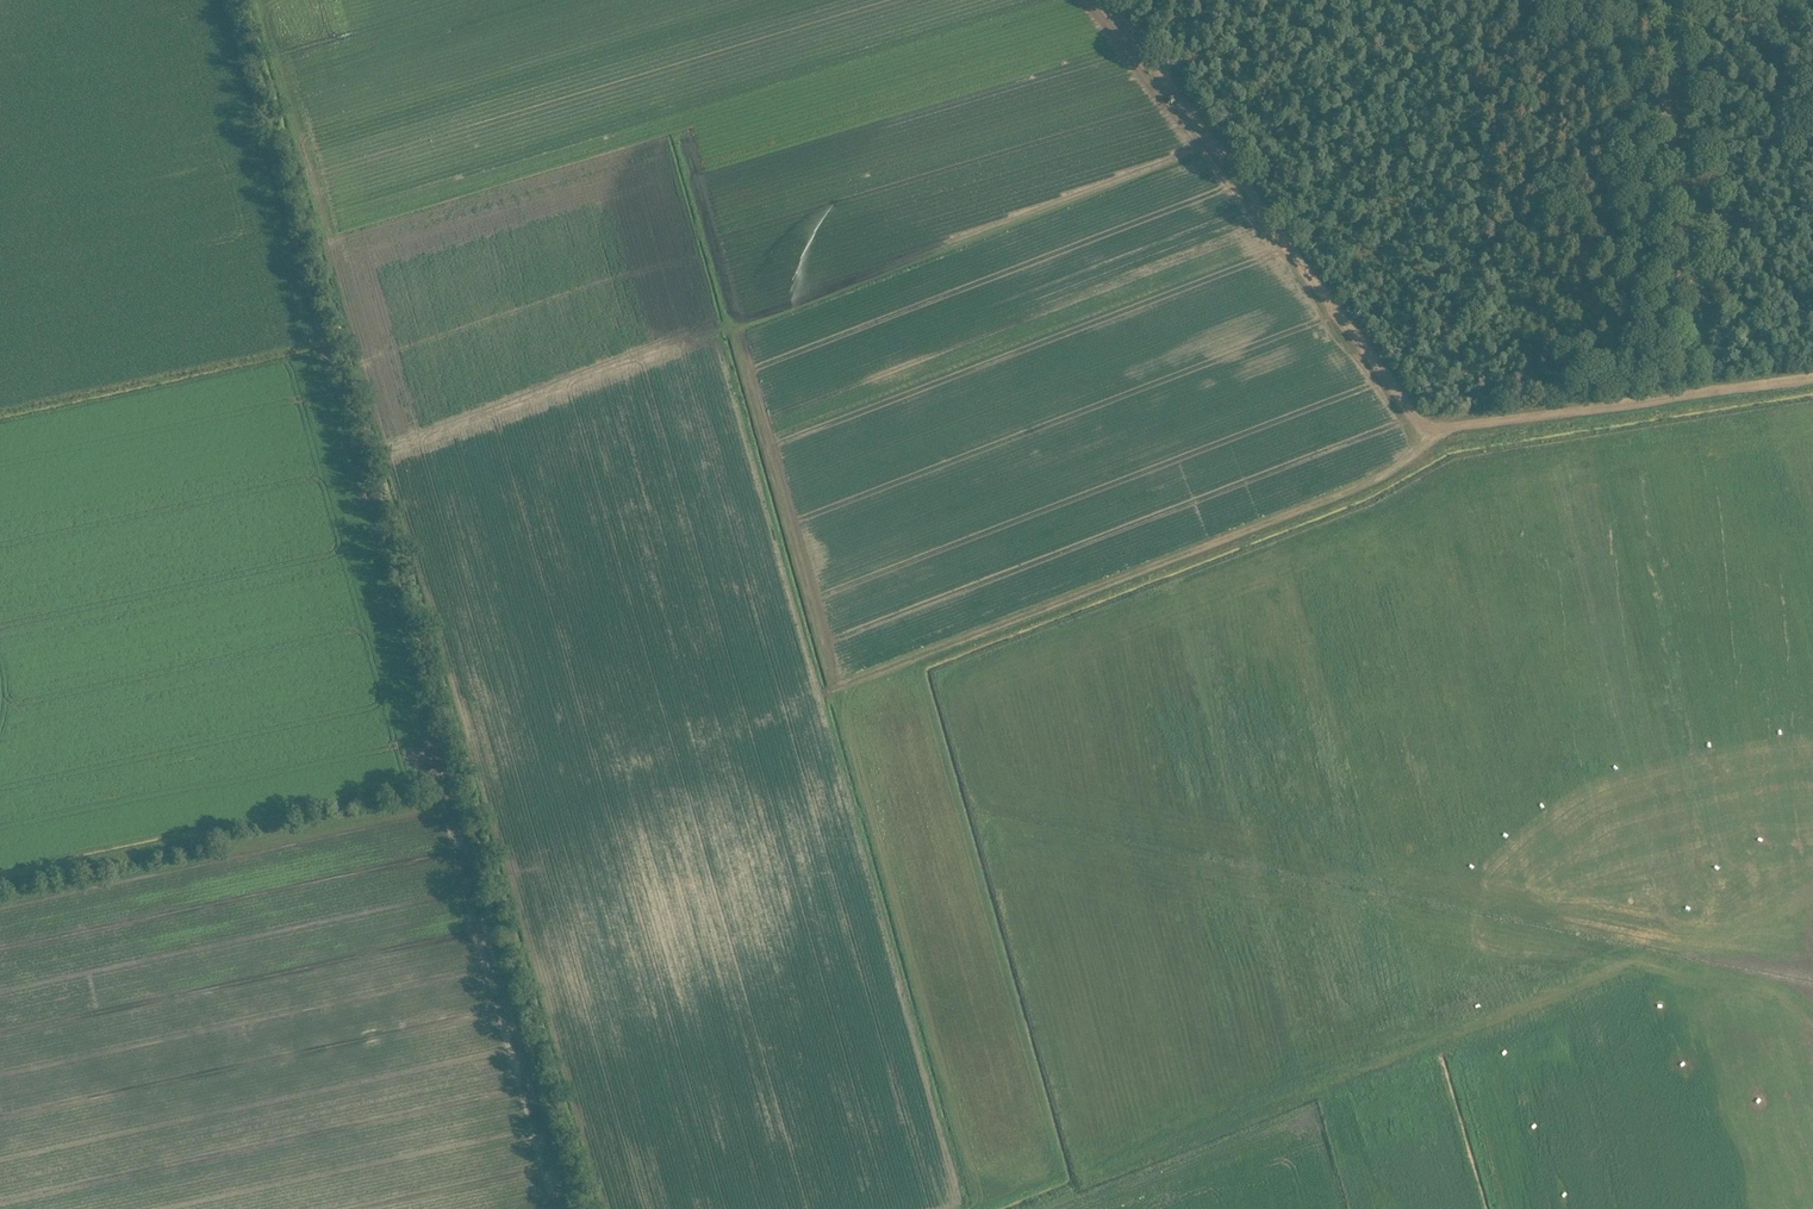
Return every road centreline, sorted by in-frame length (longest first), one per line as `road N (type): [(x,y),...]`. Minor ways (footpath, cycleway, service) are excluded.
road 1 (track): [(1103,0),(1372,364),(1440,432),(1812,379)]
road 2 (track): [(842,686),(1399,468),(1440,432)]

